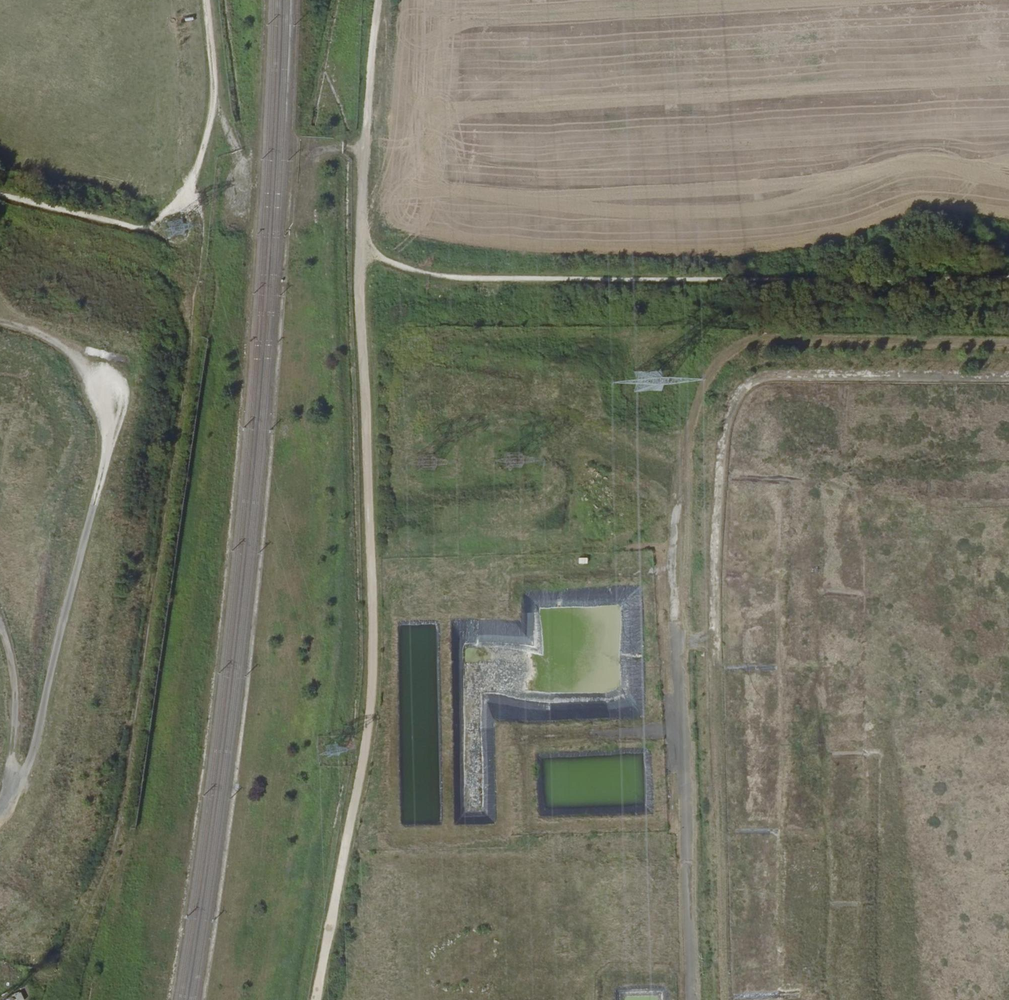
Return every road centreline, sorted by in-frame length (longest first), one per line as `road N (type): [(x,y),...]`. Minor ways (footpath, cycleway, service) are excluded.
road 1 (track): [(39,999),(78,940),(122,825),(195,304),(187,286),(149,267),(0,227)]
road 2 (track): [(732,999),(717,573),(729,424),(738,402),(768,377),(1008,379)]
road 3 (track): [(1008,341),(774,338),(725,358),(704,387),(678,555),(688,821)]
road 4 (track): [(318,999),(365,758),(375,629),(360,248)]
road 5 (track): [(670,732),(660,575),(520,580),(511,590),(516,720),(527,738)]
road 6 (track): [(688,821),(530,828),(527,738),(684,732)]
road 7 (track): [(208,0),(218,104),(199,170),(178,207),(144,231)]
road 8 (track): [(379,0),(360,248)]
road 9 (track): [(98,388),(114,369),(131,385),(106,469)]

